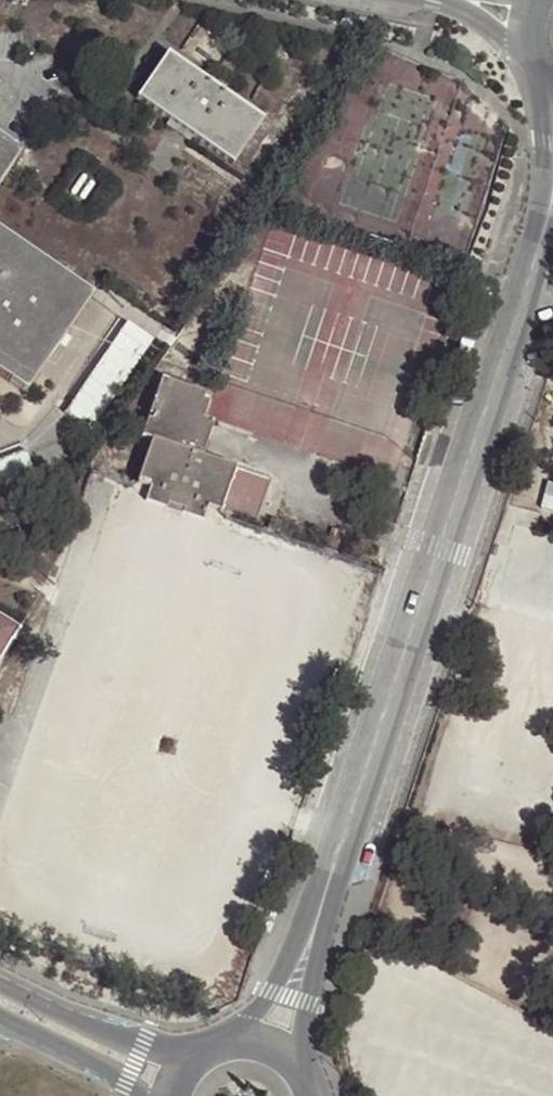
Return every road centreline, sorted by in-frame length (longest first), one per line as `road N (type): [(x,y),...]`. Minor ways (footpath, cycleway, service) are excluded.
road 1 (residential): [(551,206),(315,927)]
road 2 (secondary): [(195,1053),(117,1032),(0,979)]
road 3 (secondary): [(2,1018),(143,1095)]
road 4 (residential): [(305,1070),(315,927)]
road 5 (residential): [(315,927),(233,1036)]
road 6 (residential): [(546,73),(551,206)]

